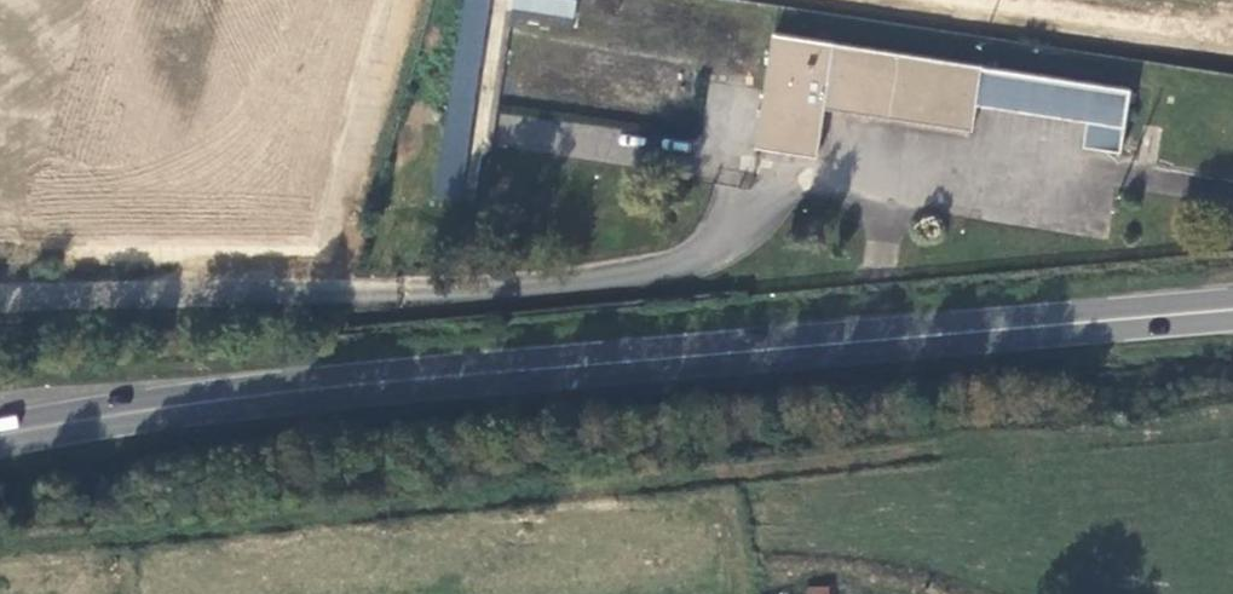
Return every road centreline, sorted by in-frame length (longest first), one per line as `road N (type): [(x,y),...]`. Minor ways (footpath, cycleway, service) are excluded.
road 1 (primary): [(1232,313),(370,380),(0,437)]
road 2 (unclassified): [(775,198),(710,257),(633,277),(338,299),(0,302)]

